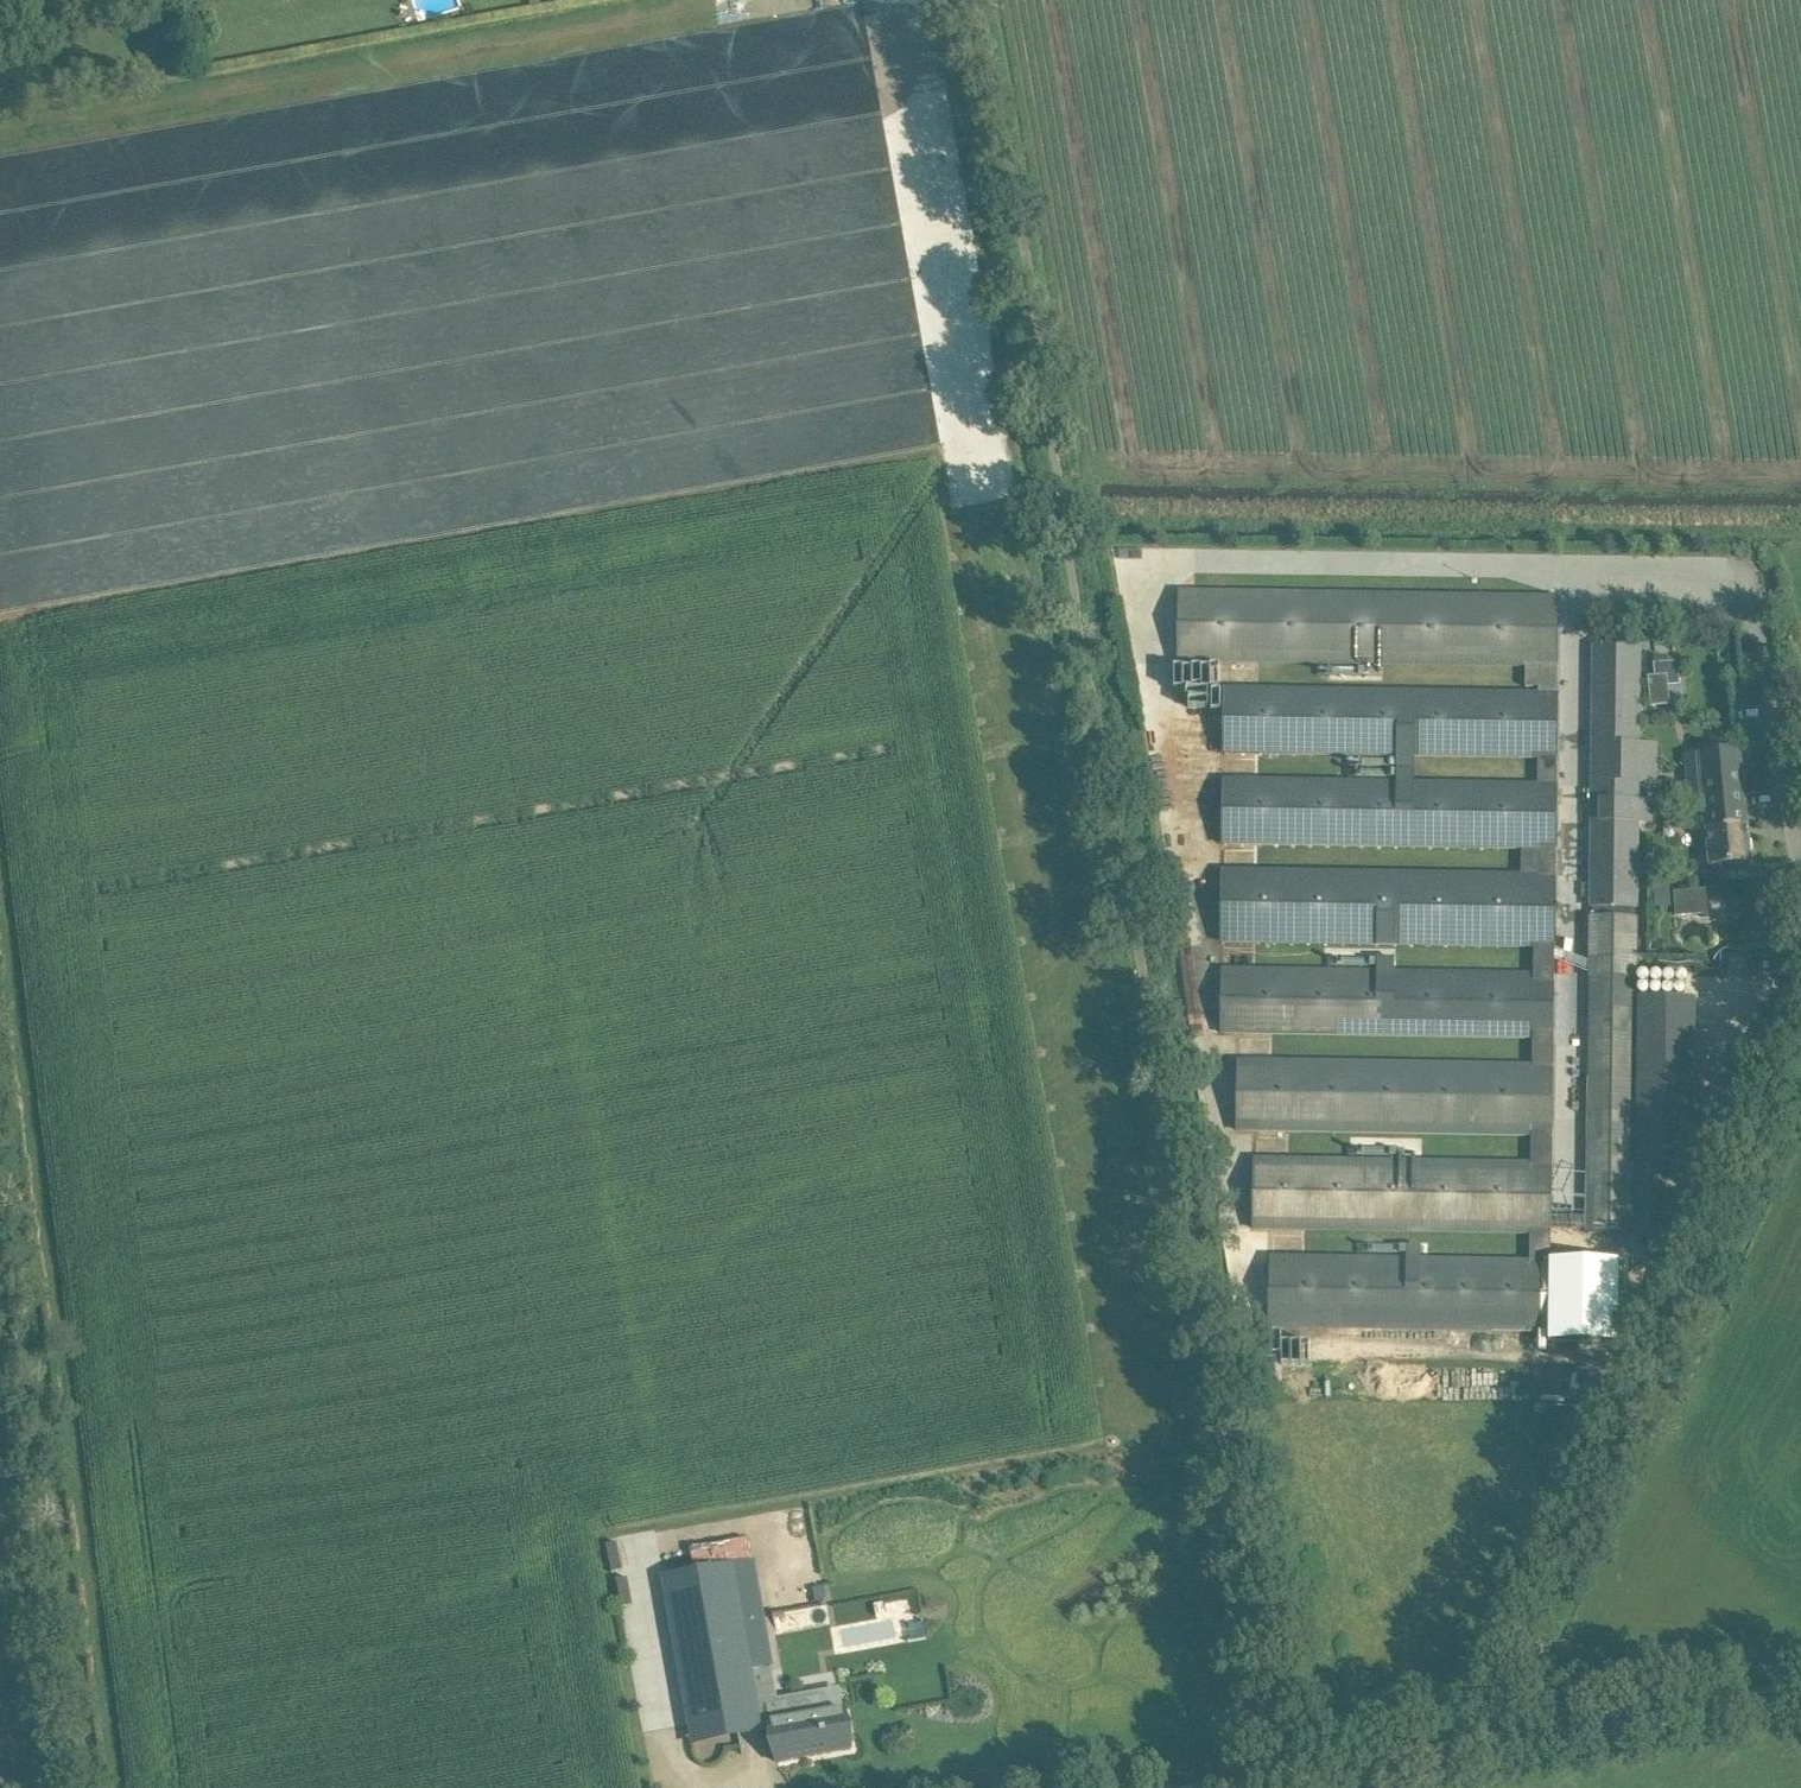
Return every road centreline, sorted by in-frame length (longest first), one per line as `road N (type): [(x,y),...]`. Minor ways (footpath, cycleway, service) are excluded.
road 1 (track): [(1012,449),(1255,1783)]
road 2 (track): [(0,646),(1012,449)]
road 3 (track): [(0,776),(58,1301),(126,1787)]
road 4 (track): [(645,1542),(465,558)]
road 5 (unclassified): [(1225,1787),(1736,1700),(1800,1697)]
road 6 (track): [(1012,449),(929,0)]

